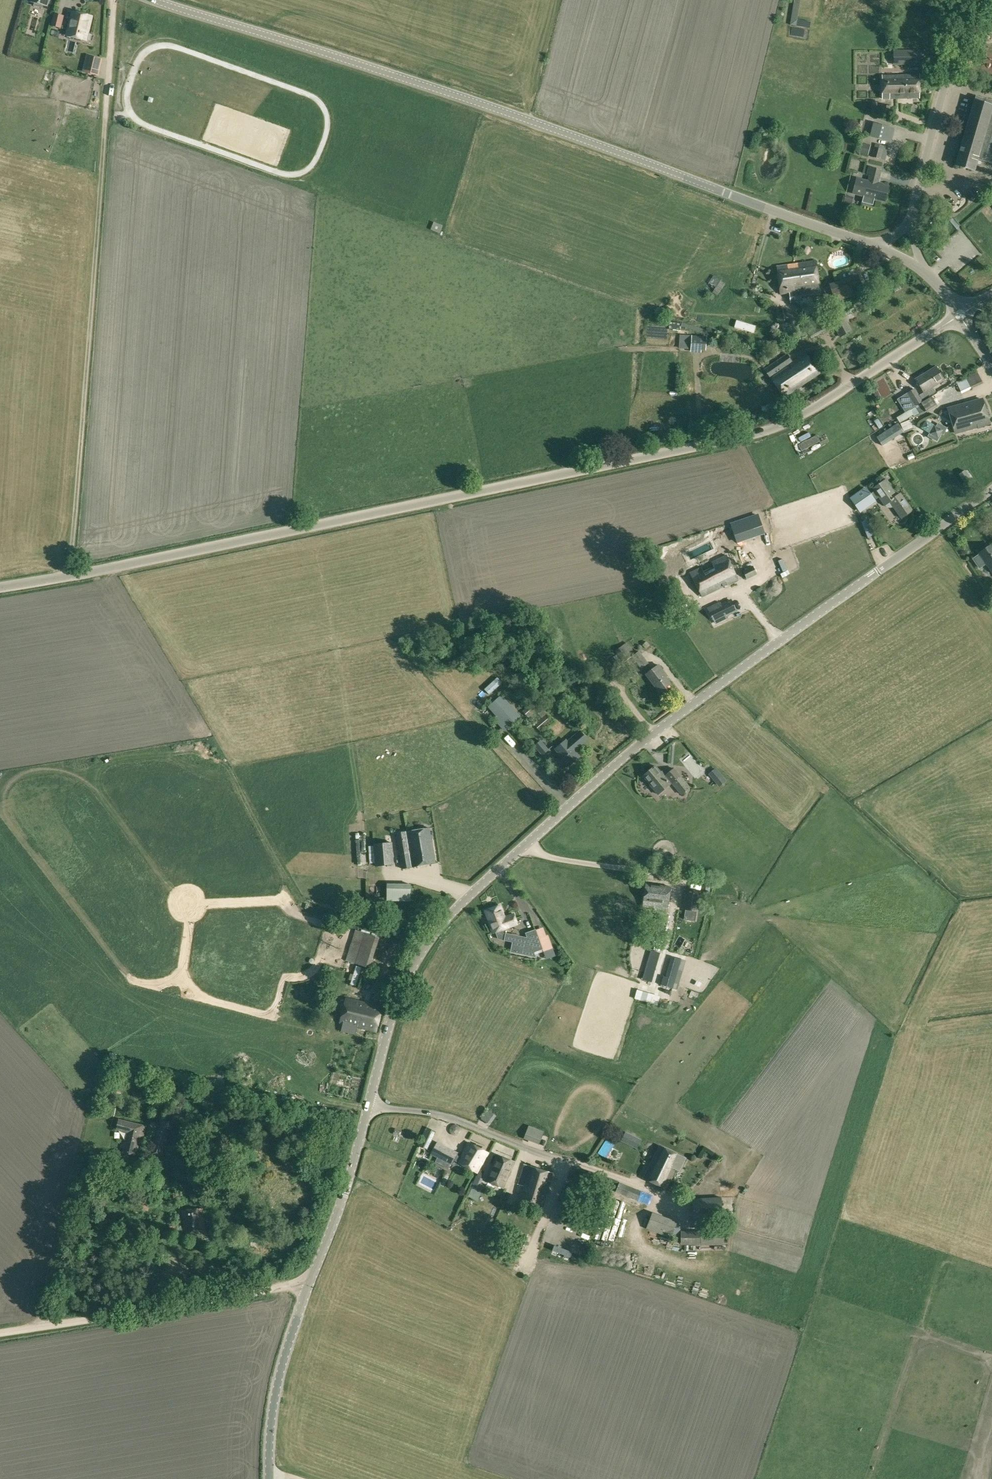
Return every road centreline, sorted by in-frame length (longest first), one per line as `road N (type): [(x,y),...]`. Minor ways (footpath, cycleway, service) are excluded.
road 1 (unclassified): [(269,1472),(282,1362),(344,1189),(404,981),(421,952),(449,916),(641,741),(991,489)]
road 2 (unclassified): [(961,315),(804,414),(743,436),(0,587)]
road 3 (unclassified): [(876,246),(478,104),(152,0)]
road 4 (track): [(70,575),(113,0)]
road 5 (track): [(309,1285),(0,1333)]
road 6 (unclassified): [(911,221),(966,0)]

